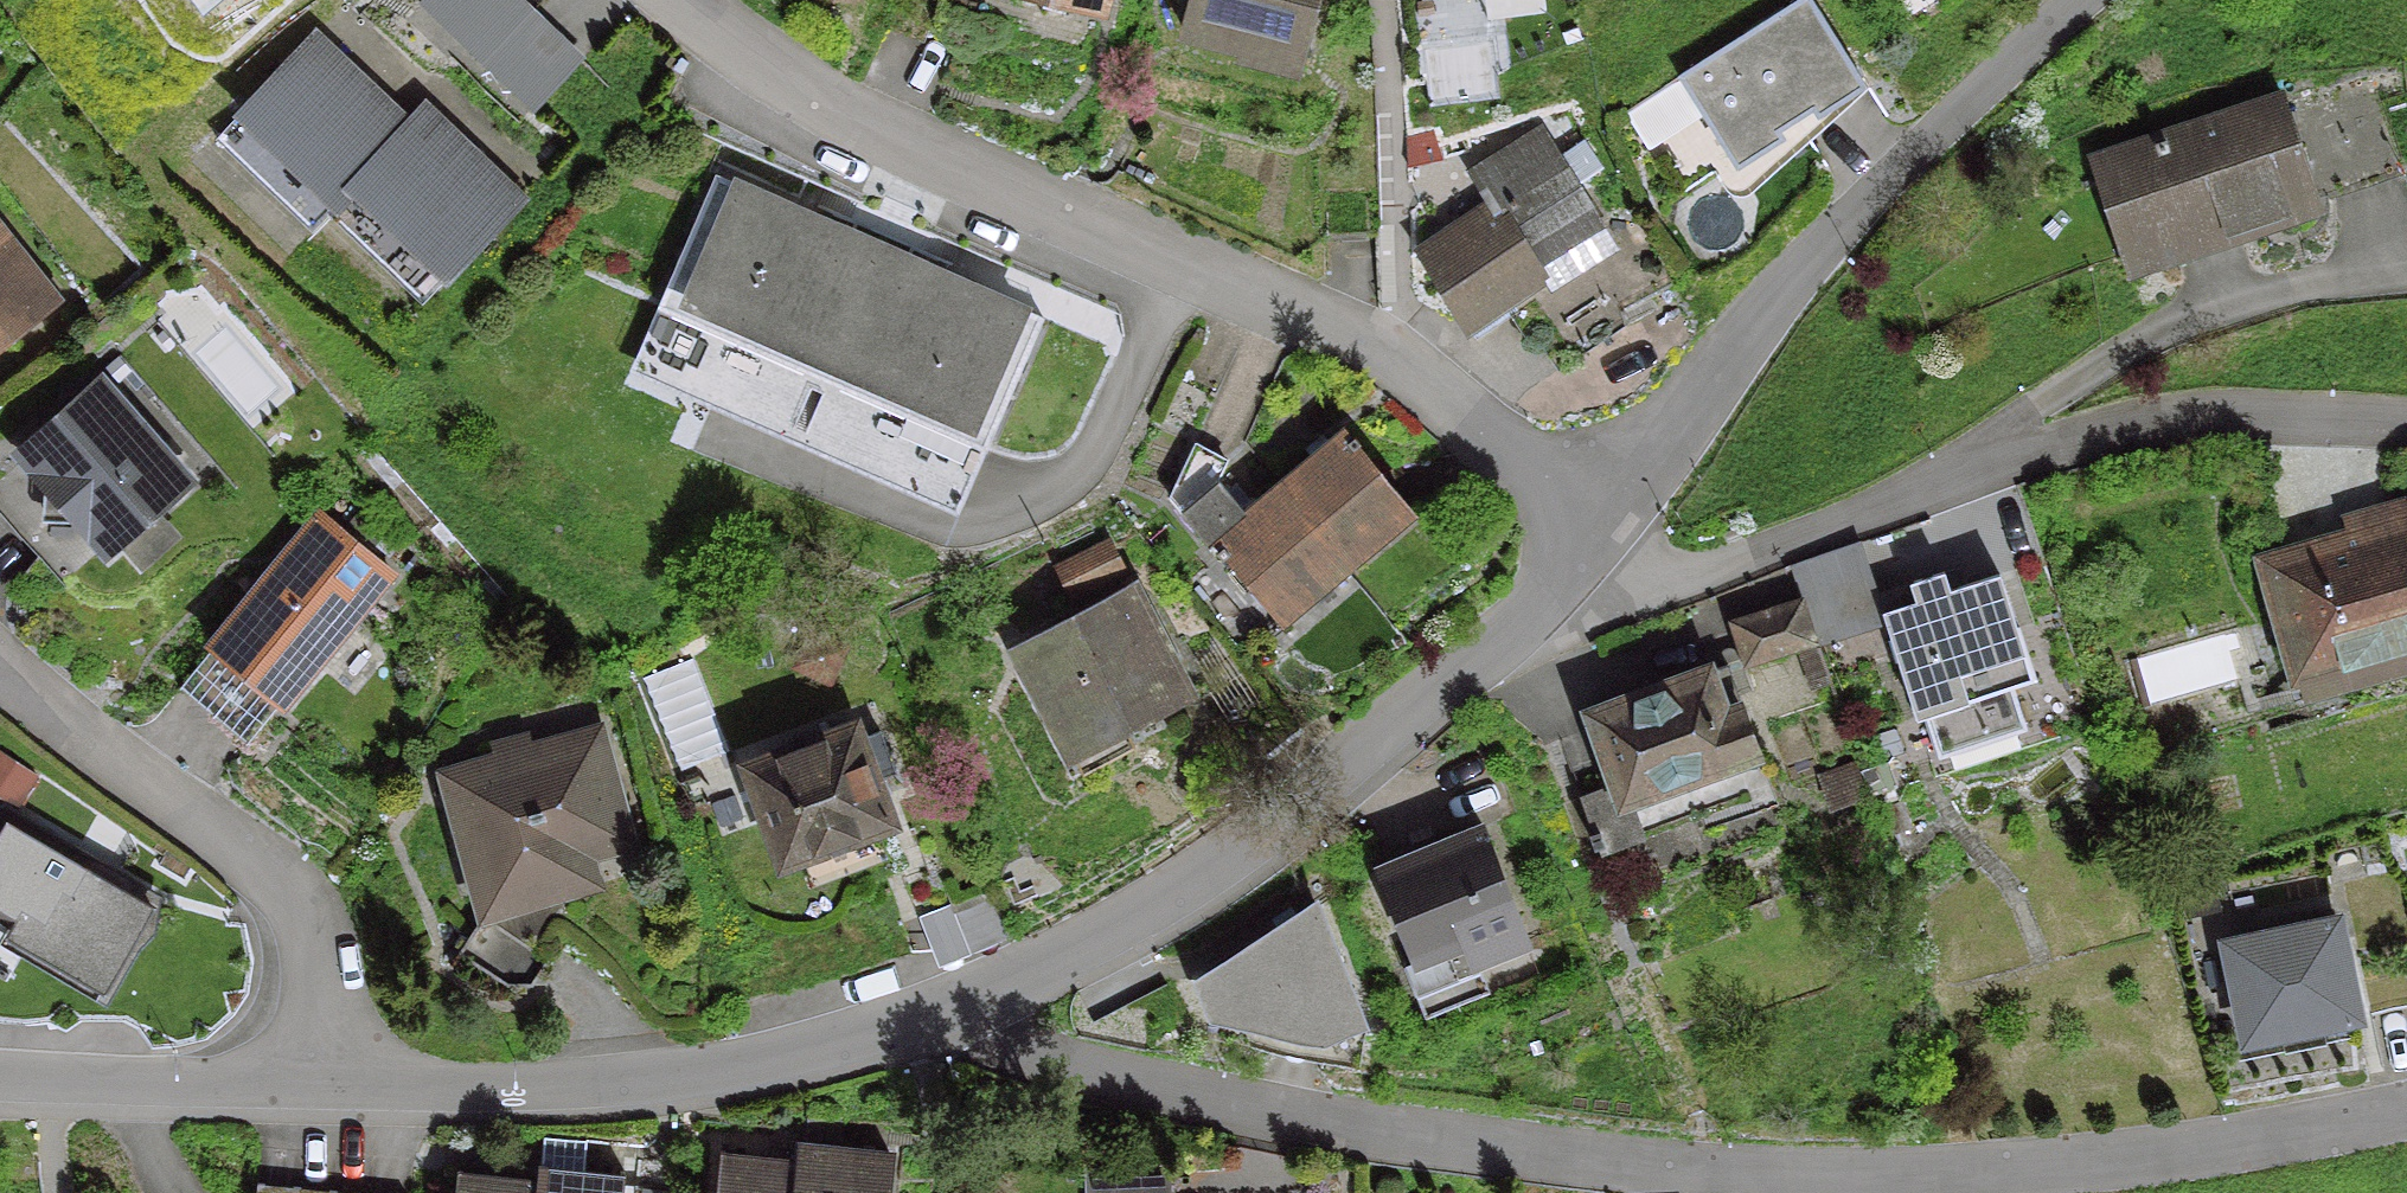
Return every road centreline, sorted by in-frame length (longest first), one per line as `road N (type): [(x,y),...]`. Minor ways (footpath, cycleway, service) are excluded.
road 1 (residential): [(956,986),(1084,1047),(1356,1113),(1725,1157),(2060,1149),(2406,1095)]
road 2 (residential): [(681,0),(857,110),(1385,345),(1513,447),(1597,535)]
road 3 (residential): [(1597,535),(1501,630),(1276,813),(1162,887),(956,986)]
road 4 (residential): [(2075,0),(1789,280),(1597,535)]
road 5 (residential): [(956,986),(786,1038),(613,1067),(317,1077)]
road 6 (residential): [(317,1077),(309,941),(275,867),(245,839),(0,684)]
road 7 (residential): [(317,1077),(0,1075)]
road 8 (track): [(1385,345),(1381,208)]

